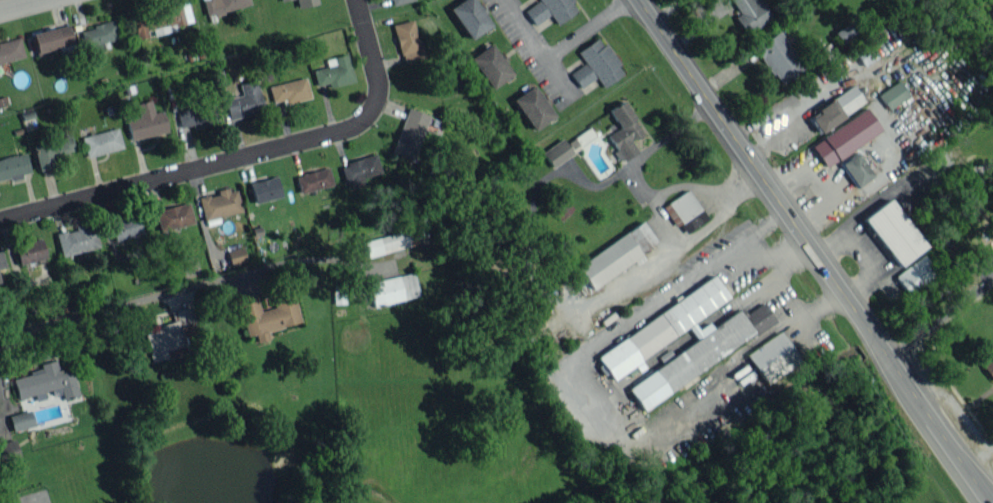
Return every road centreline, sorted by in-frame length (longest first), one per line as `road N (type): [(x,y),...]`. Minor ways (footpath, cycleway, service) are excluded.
road 1 (residential): [(356,0),(378,80),(362,123),(0,220)]
road 2 (primary): [(637,0),(878,343)]
road 3 (residential): [(0,338),(373,239)]
road 4 (primary): [(878,343),(989,502)]

